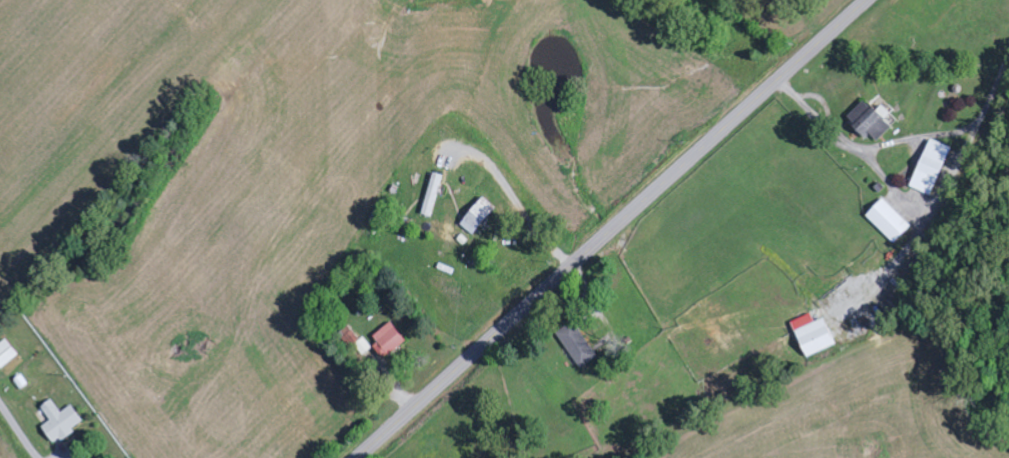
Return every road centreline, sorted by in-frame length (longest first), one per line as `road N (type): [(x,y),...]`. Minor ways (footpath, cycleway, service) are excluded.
road 1 (secondary): [(355,457),(866,0)]

